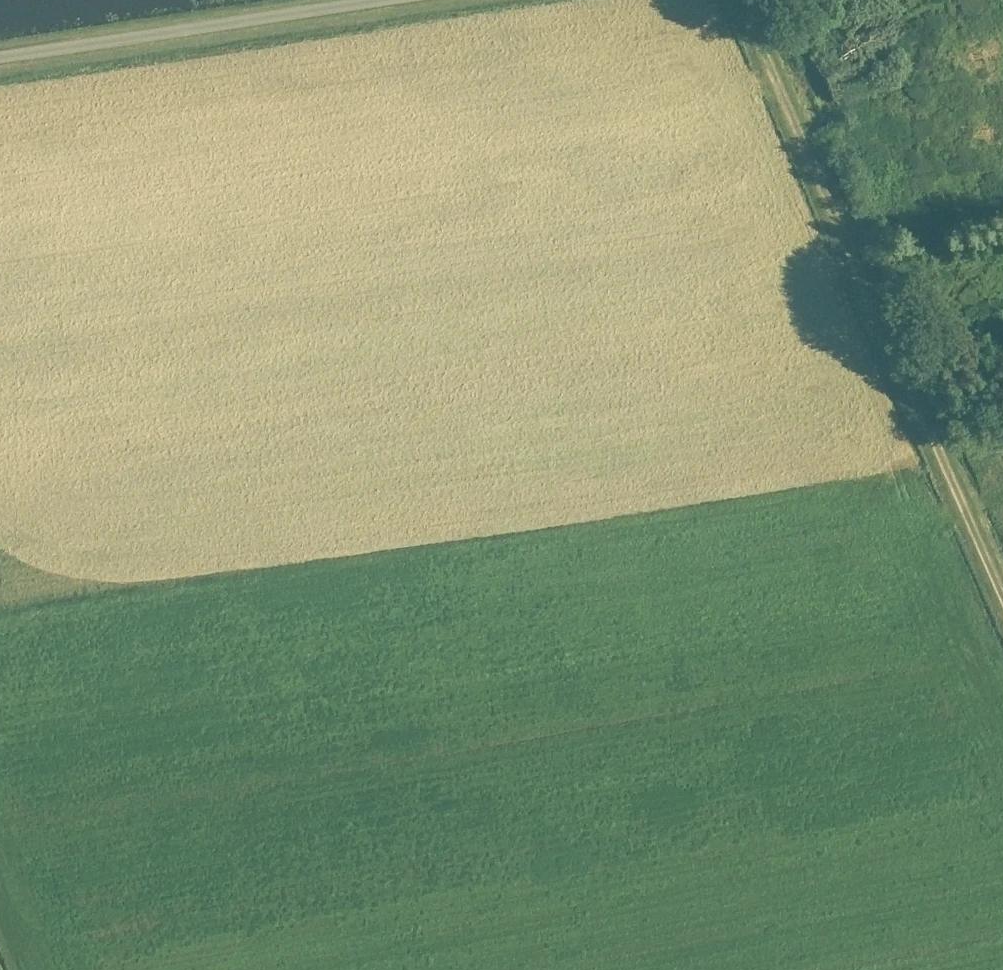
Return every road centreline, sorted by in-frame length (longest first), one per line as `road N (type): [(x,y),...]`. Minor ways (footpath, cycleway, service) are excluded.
road 1 (track): [(743,0),(1002,607)]
road 2 (unclassified): [(0,59),(394,0)]

